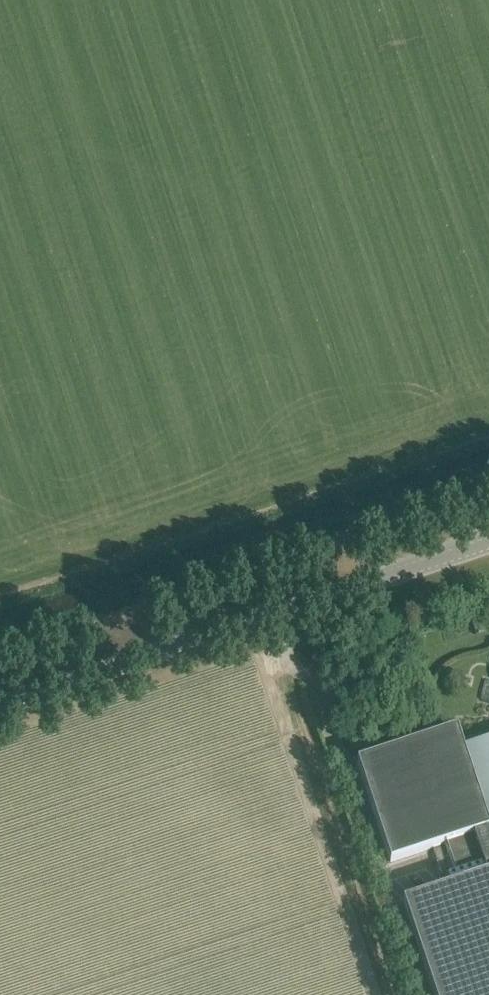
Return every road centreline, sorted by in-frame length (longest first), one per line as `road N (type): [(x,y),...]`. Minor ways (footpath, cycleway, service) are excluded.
road 1 (unclassified): [(0,705),(488,542)]

